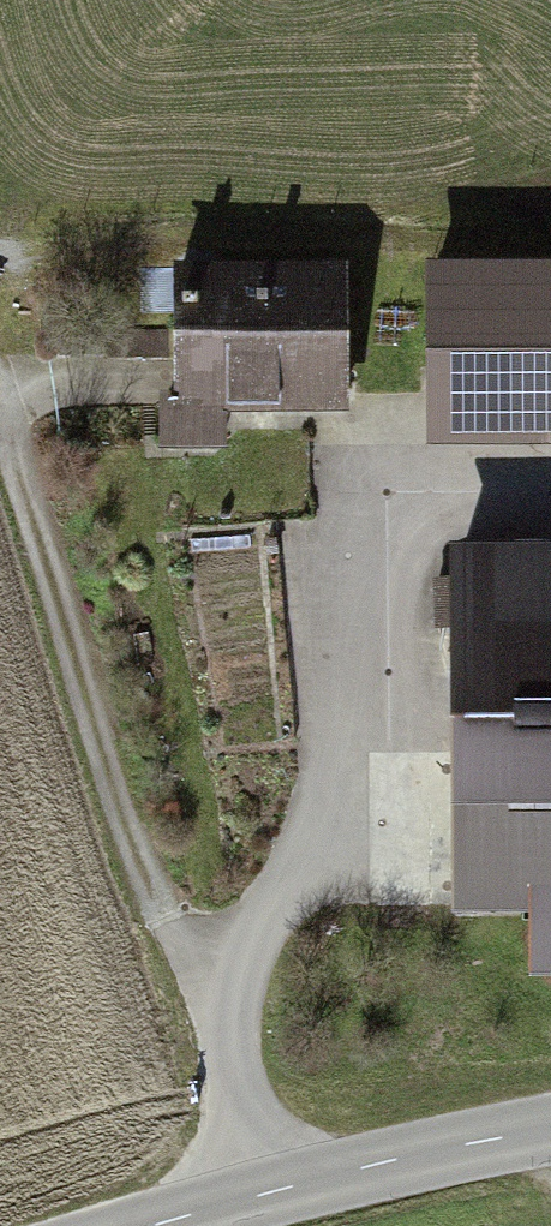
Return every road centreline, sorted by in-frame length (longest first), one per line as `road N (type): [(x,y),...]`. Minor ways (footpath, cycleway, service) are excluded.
road 1 (track): [(0,442),(87,739),(148,911),(210,1029),(257,1186)]
road 2 (unclassified): [(130,1225),(550,1113)]

